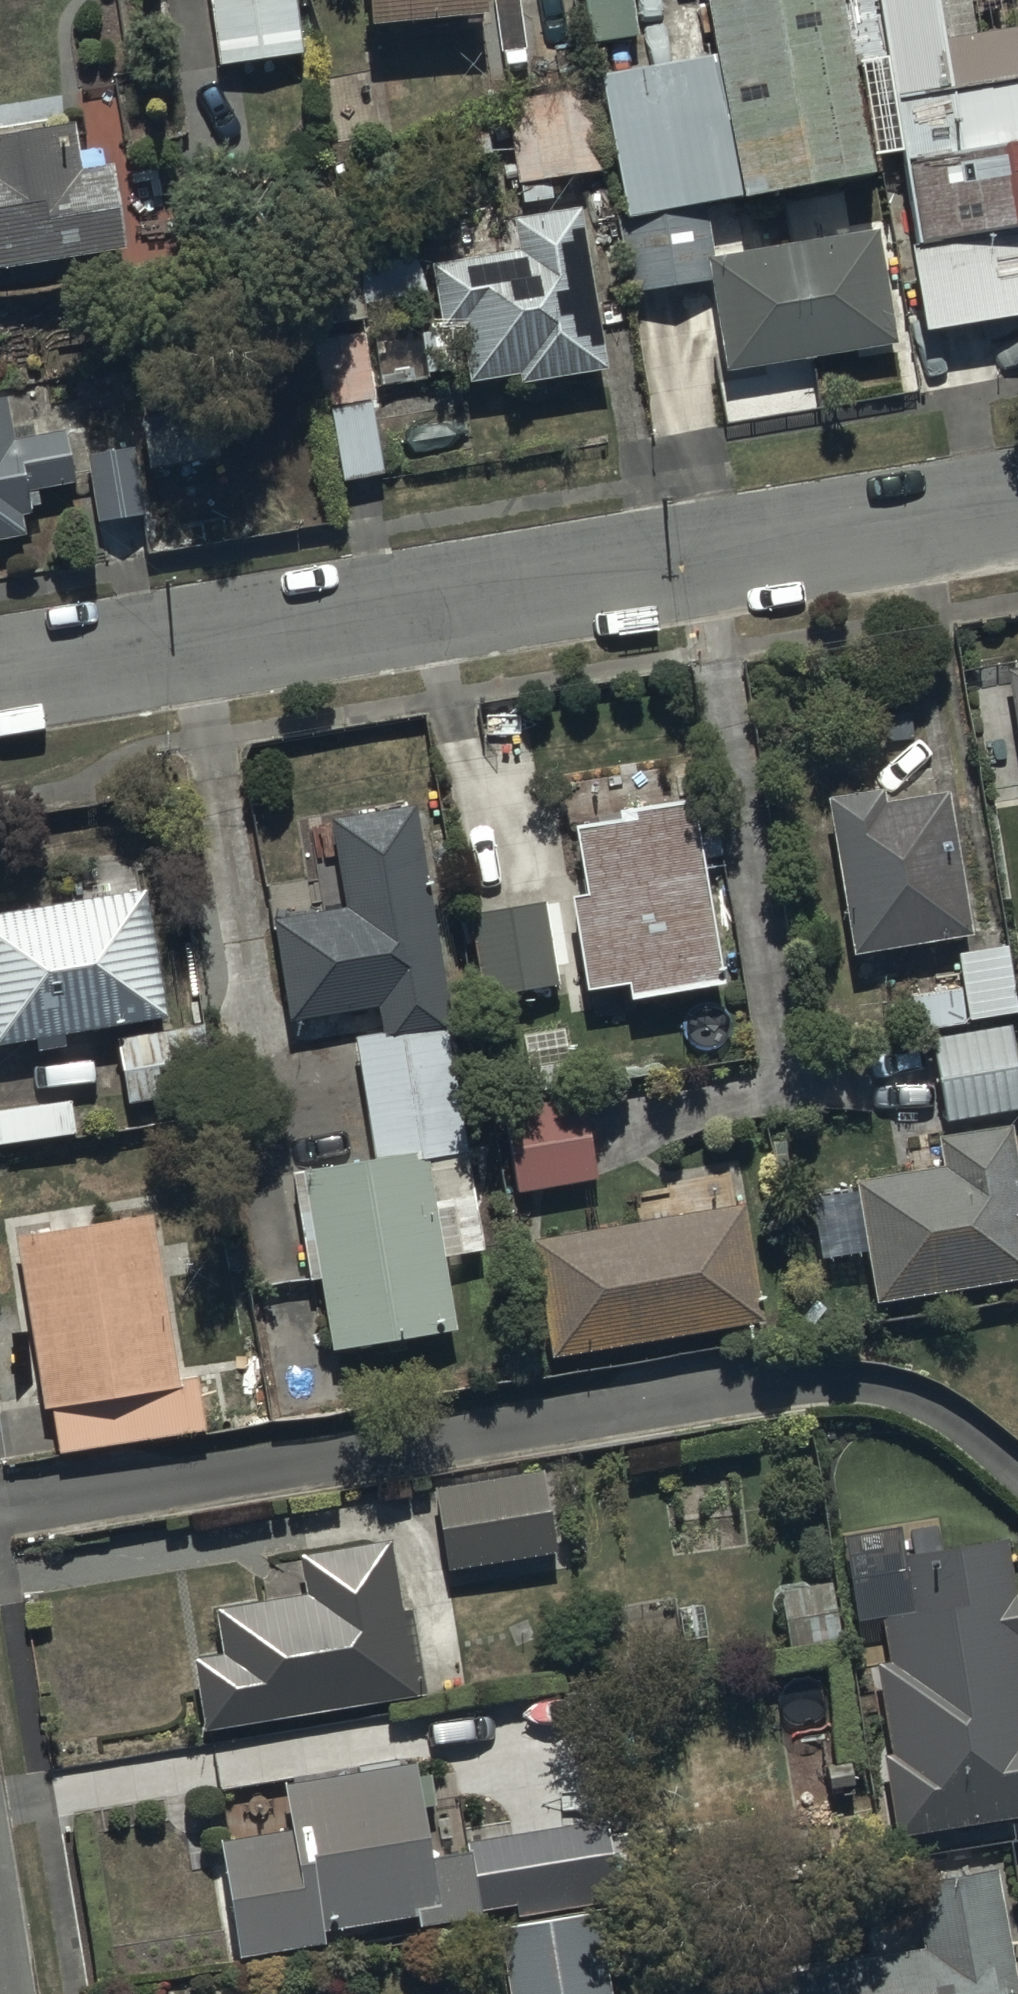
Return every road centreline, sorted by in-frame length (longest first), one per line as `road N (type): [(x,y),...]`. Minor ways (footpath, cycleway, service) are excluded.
road 1 (residential): [(0,679),(1017,511)]

